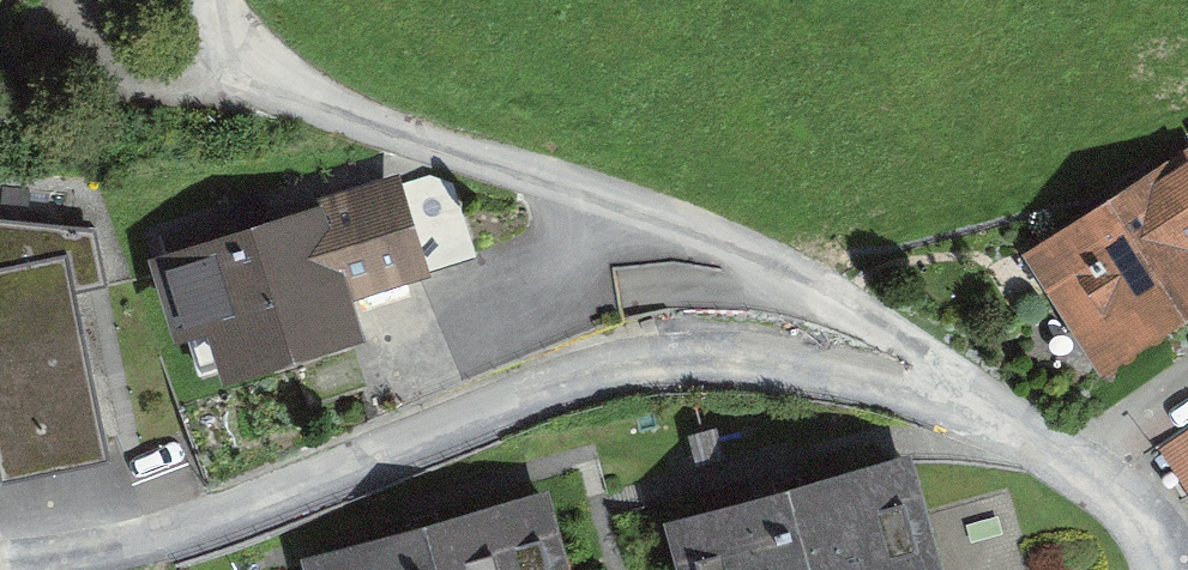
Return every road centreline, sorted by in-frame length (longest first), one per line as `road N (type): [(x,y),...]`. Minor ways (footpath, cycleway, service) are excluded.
road 1 (residential): [(980,415),(786,365),(637,362),(559,380),(204,524),(98,553),(0,564)]
road 2 (unclassified): [(980,415),(942,371),(783,269),(685,223),(313,100),(239,49),(213,0)]
road 3 (residential): [(1168,569),(1155,536),(1115,494),(980,415)]

